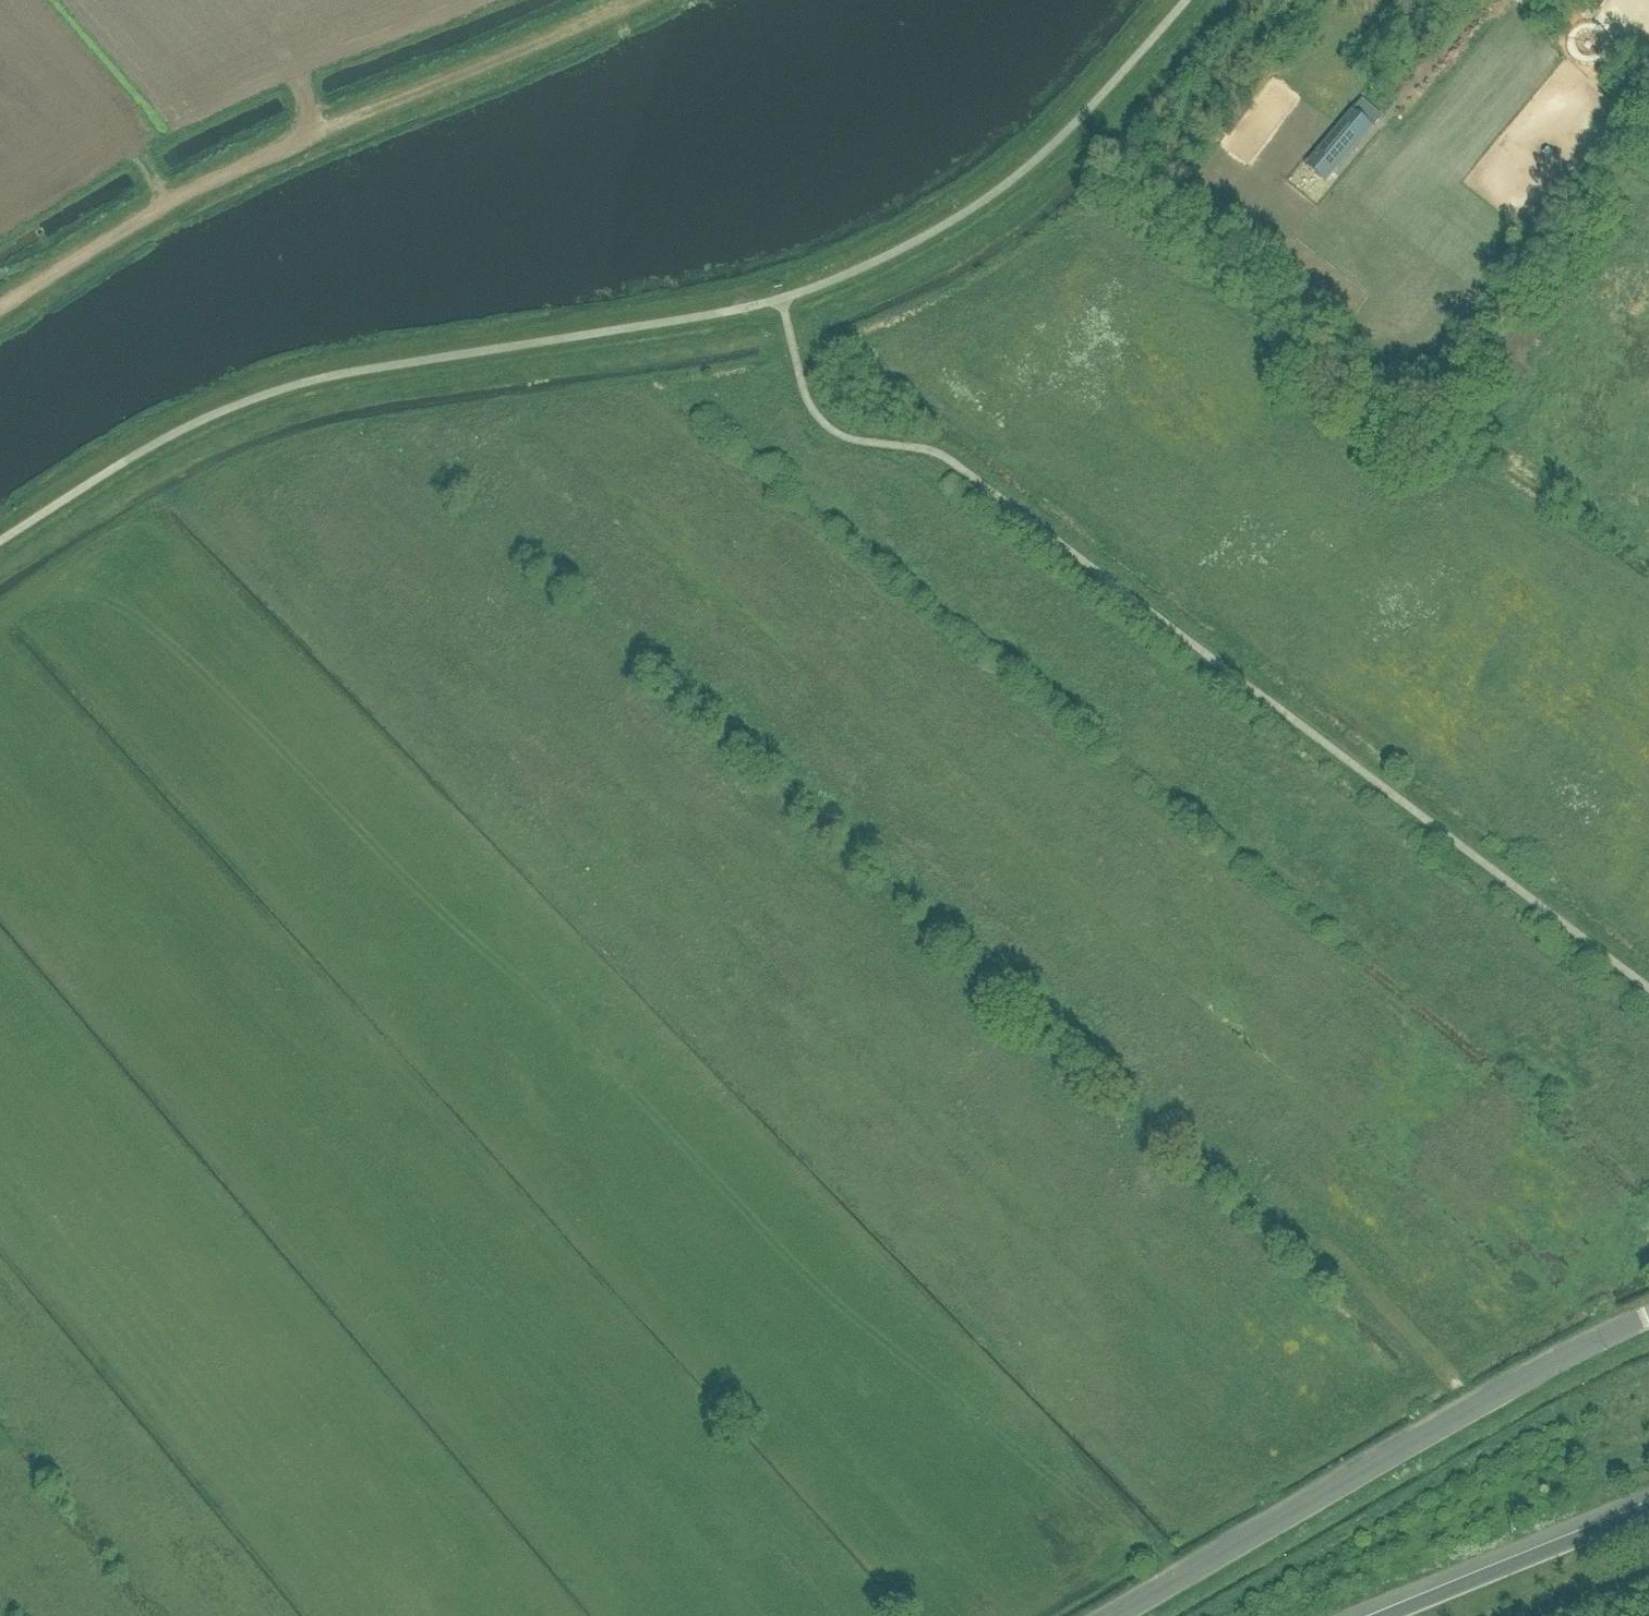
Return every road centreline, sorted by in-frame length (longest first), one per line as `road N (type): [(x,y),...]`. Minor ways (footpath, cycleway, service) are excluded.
road 1 (track): [(633,0),(190,194),(0,308)]
road 2 (unclassified): [(1116,1615),(1540,1371),(1648,1317)]
road 3 (motorway): [(1648,1509),(1390,1615)]

